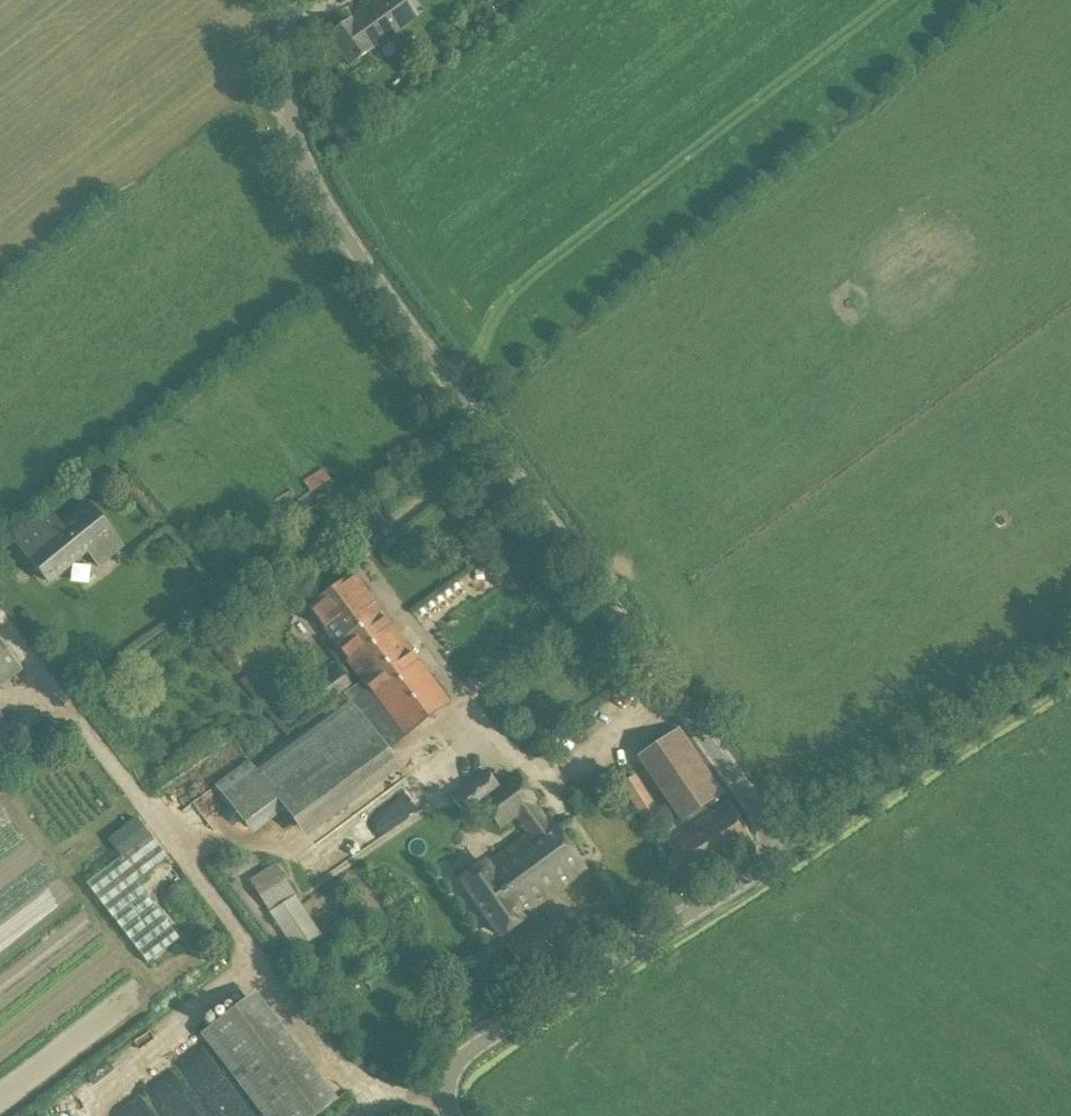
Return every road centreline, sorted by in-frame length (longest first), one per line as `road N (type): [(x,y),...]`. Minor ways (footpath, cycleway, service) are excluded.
road 1 (tertiary): [(449,1097),(453,1070),(470,1051),(745,879),(766,843),(754,810),(329,213),(303,161),(288,100),(289,0)]
road 2 (track): [(102,1115),(100,1091),(113,1074),(252,966)]

